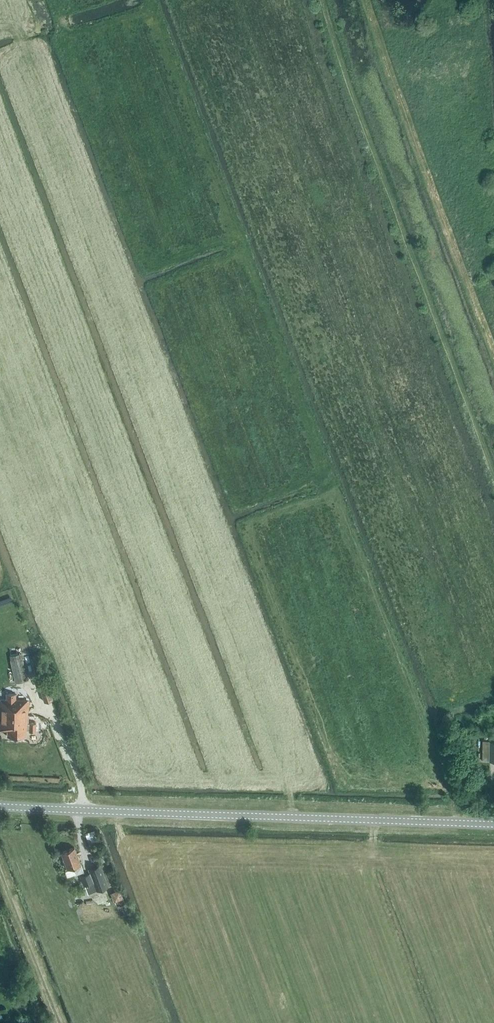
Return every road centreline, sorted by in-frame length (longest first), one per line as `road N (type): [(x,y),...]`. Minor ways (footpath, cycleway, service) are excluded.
road 1 (track): [(327,0),(493,471)]
road 2 (tertiary): [(0,807),(493,825)]

